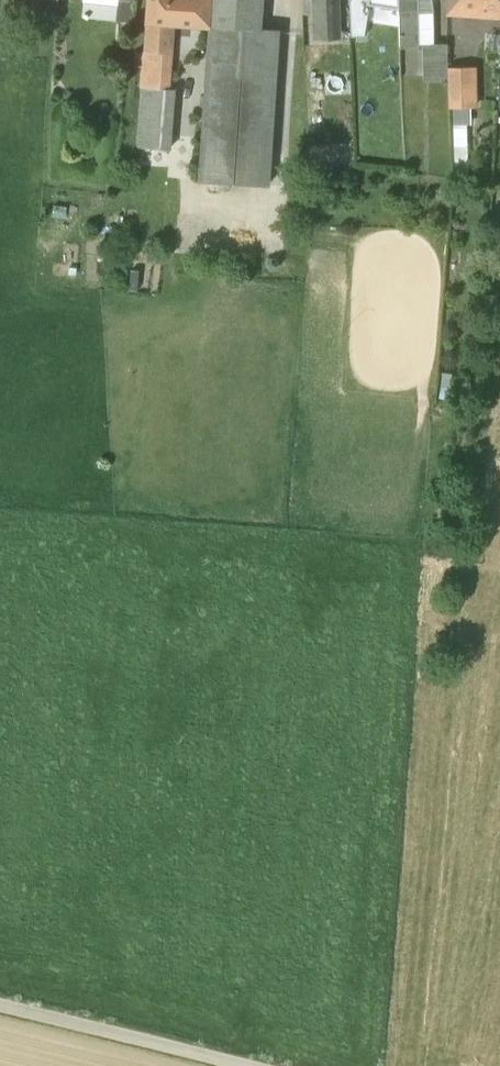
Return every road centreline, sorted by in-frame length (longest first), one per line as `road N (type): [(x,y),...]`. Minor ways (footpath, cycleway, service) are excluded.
road 1 (track): [(245,1065),(0,1005)]

